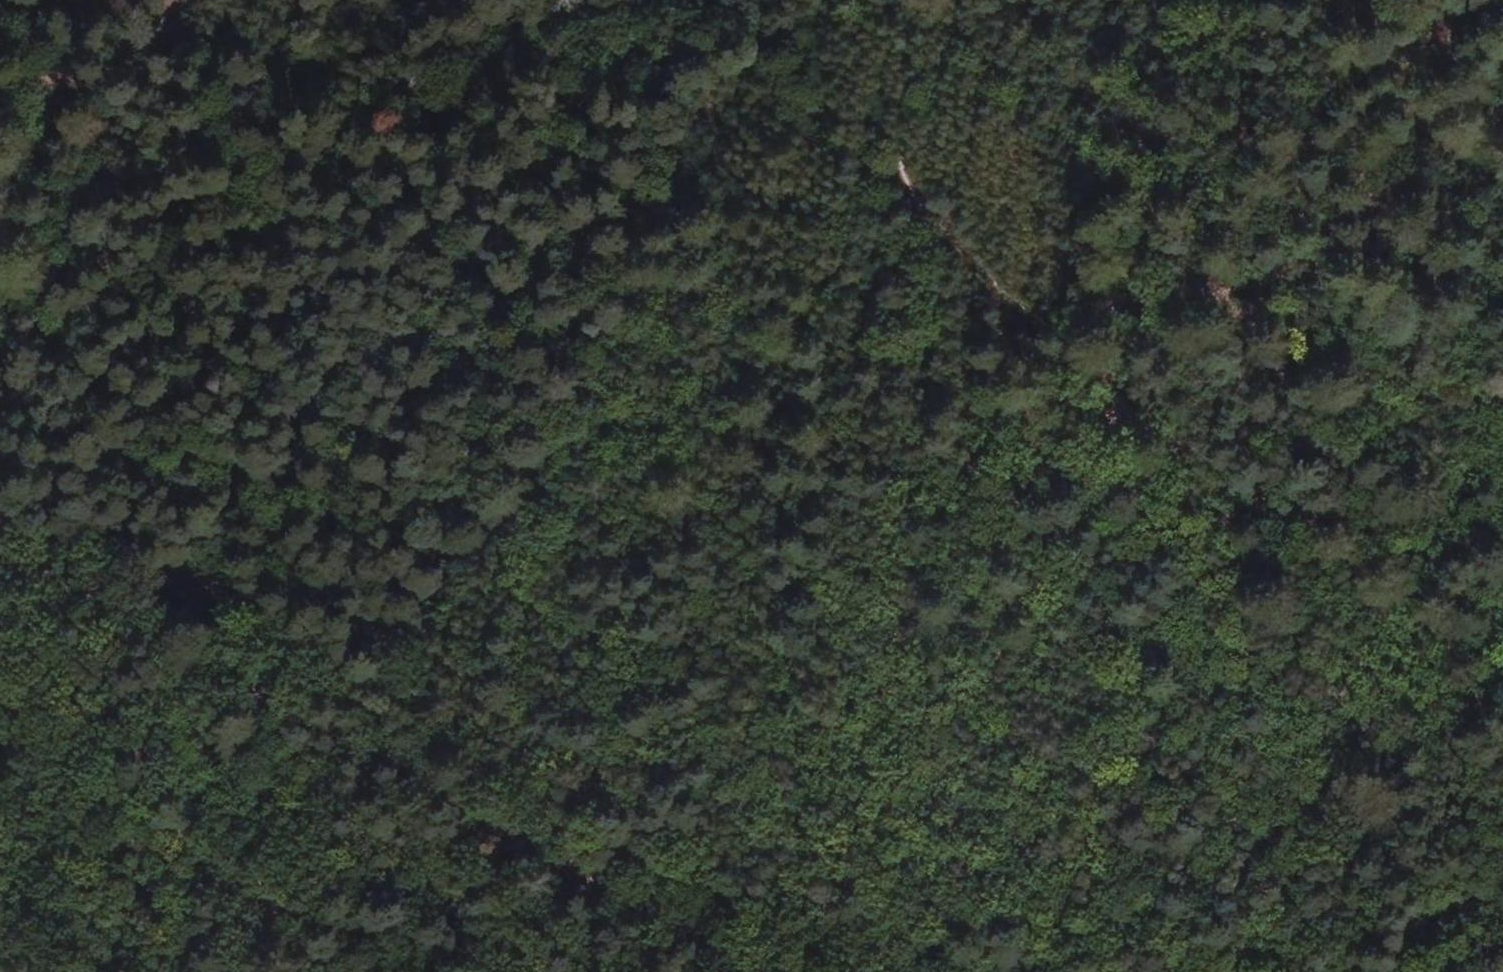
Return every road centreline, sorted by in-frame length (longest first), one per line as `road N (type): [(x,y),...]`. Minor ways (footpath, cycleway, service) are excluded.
road 1 (track): [(0,538),(790,971)]
road 2 (track): [(975,971),(1502,685)]

